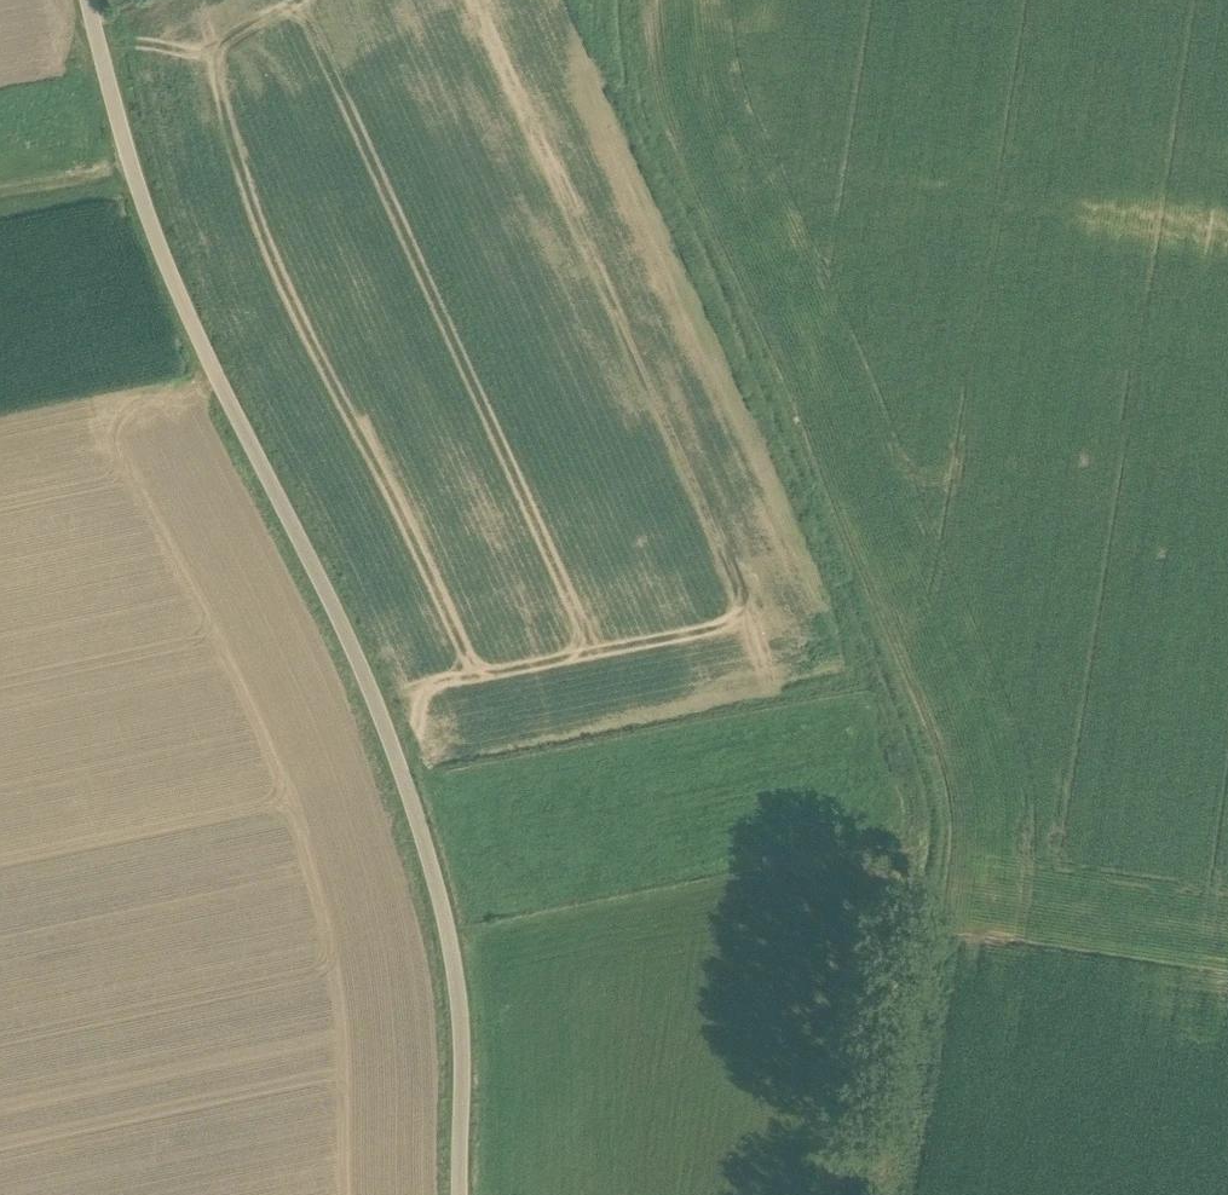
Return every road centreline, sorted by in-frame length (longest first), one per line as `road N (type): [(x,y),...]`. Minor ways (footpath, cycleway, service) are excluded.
road 1 (unclassified): [(459,1194),(461,1018),(424,841),(340,619),(159,244),(88,0)]

